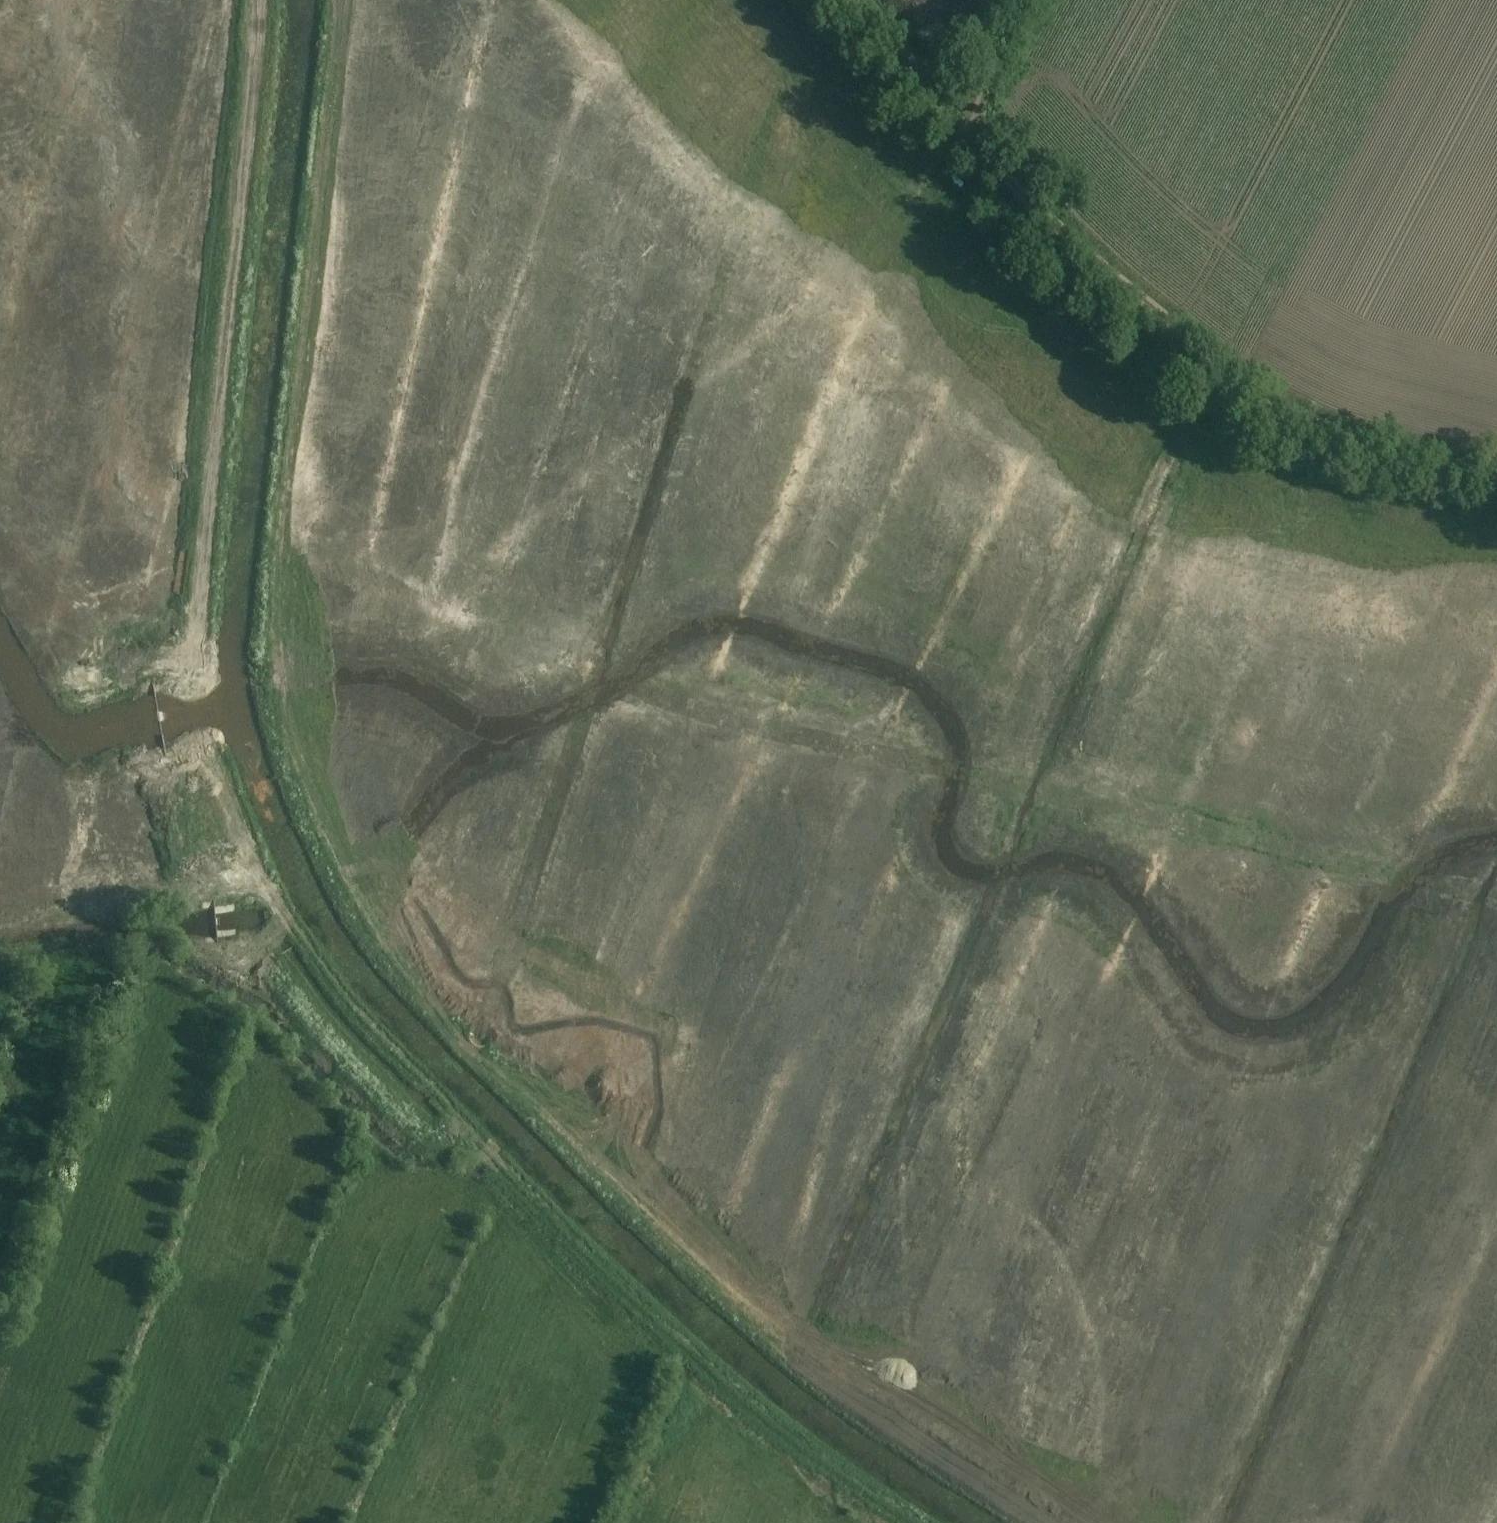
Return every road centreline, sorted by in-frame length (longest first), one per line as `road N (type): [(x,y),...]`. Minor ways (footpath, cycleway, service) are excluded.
road 1 (track): [(953,111),(1016,185),(1273,403),(1338,437),(1496,480)]
road 2 (track): [(860,0),(953,111)]
road 3 (track): [(1013,0),(953,111)]

